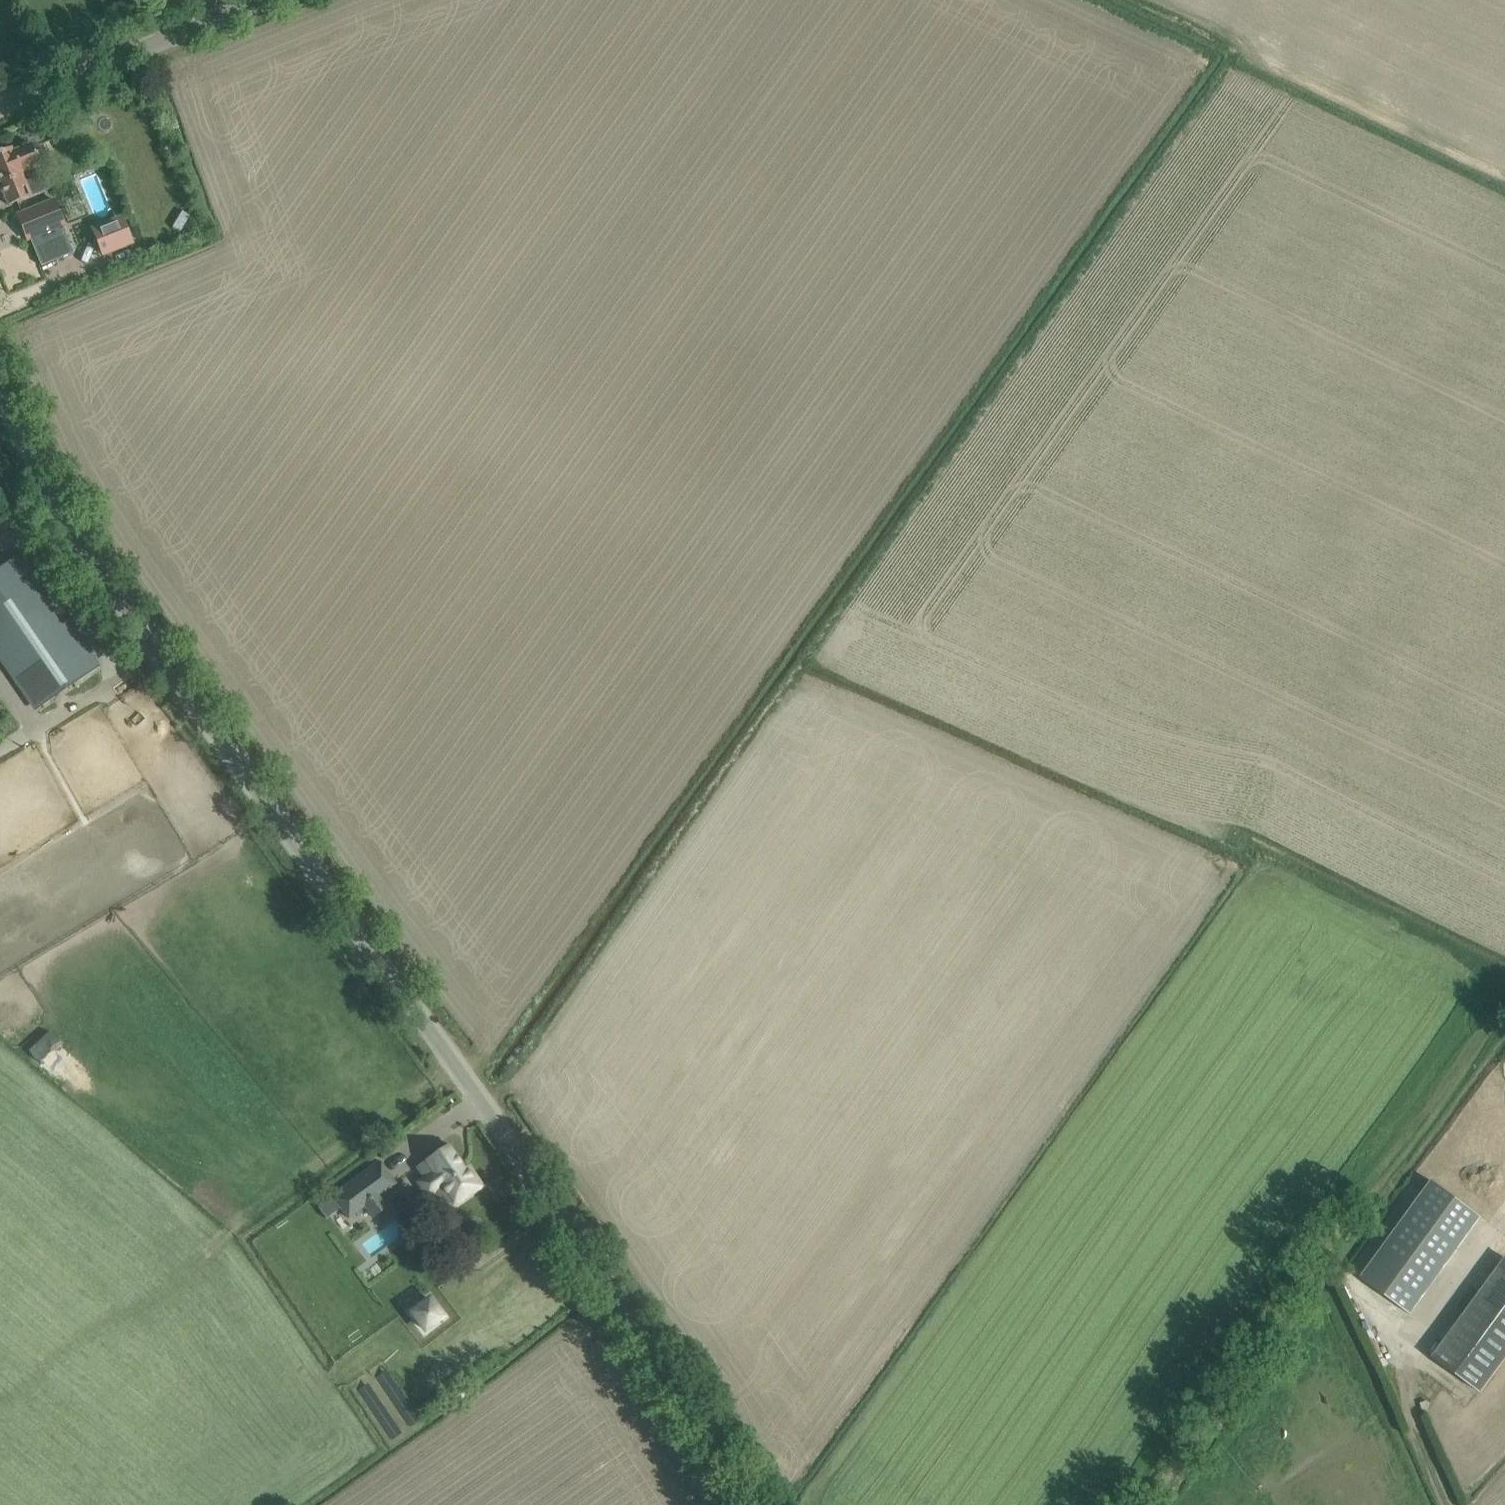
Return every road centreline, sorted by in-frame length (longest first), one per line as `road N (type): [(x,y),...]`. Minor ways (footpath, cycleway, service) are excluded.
road 1 (unclassified): [(751,1504),(711,1436),(80,537),(0,391)]
road 2 (unclassified): [(0,106),(262,0)]

